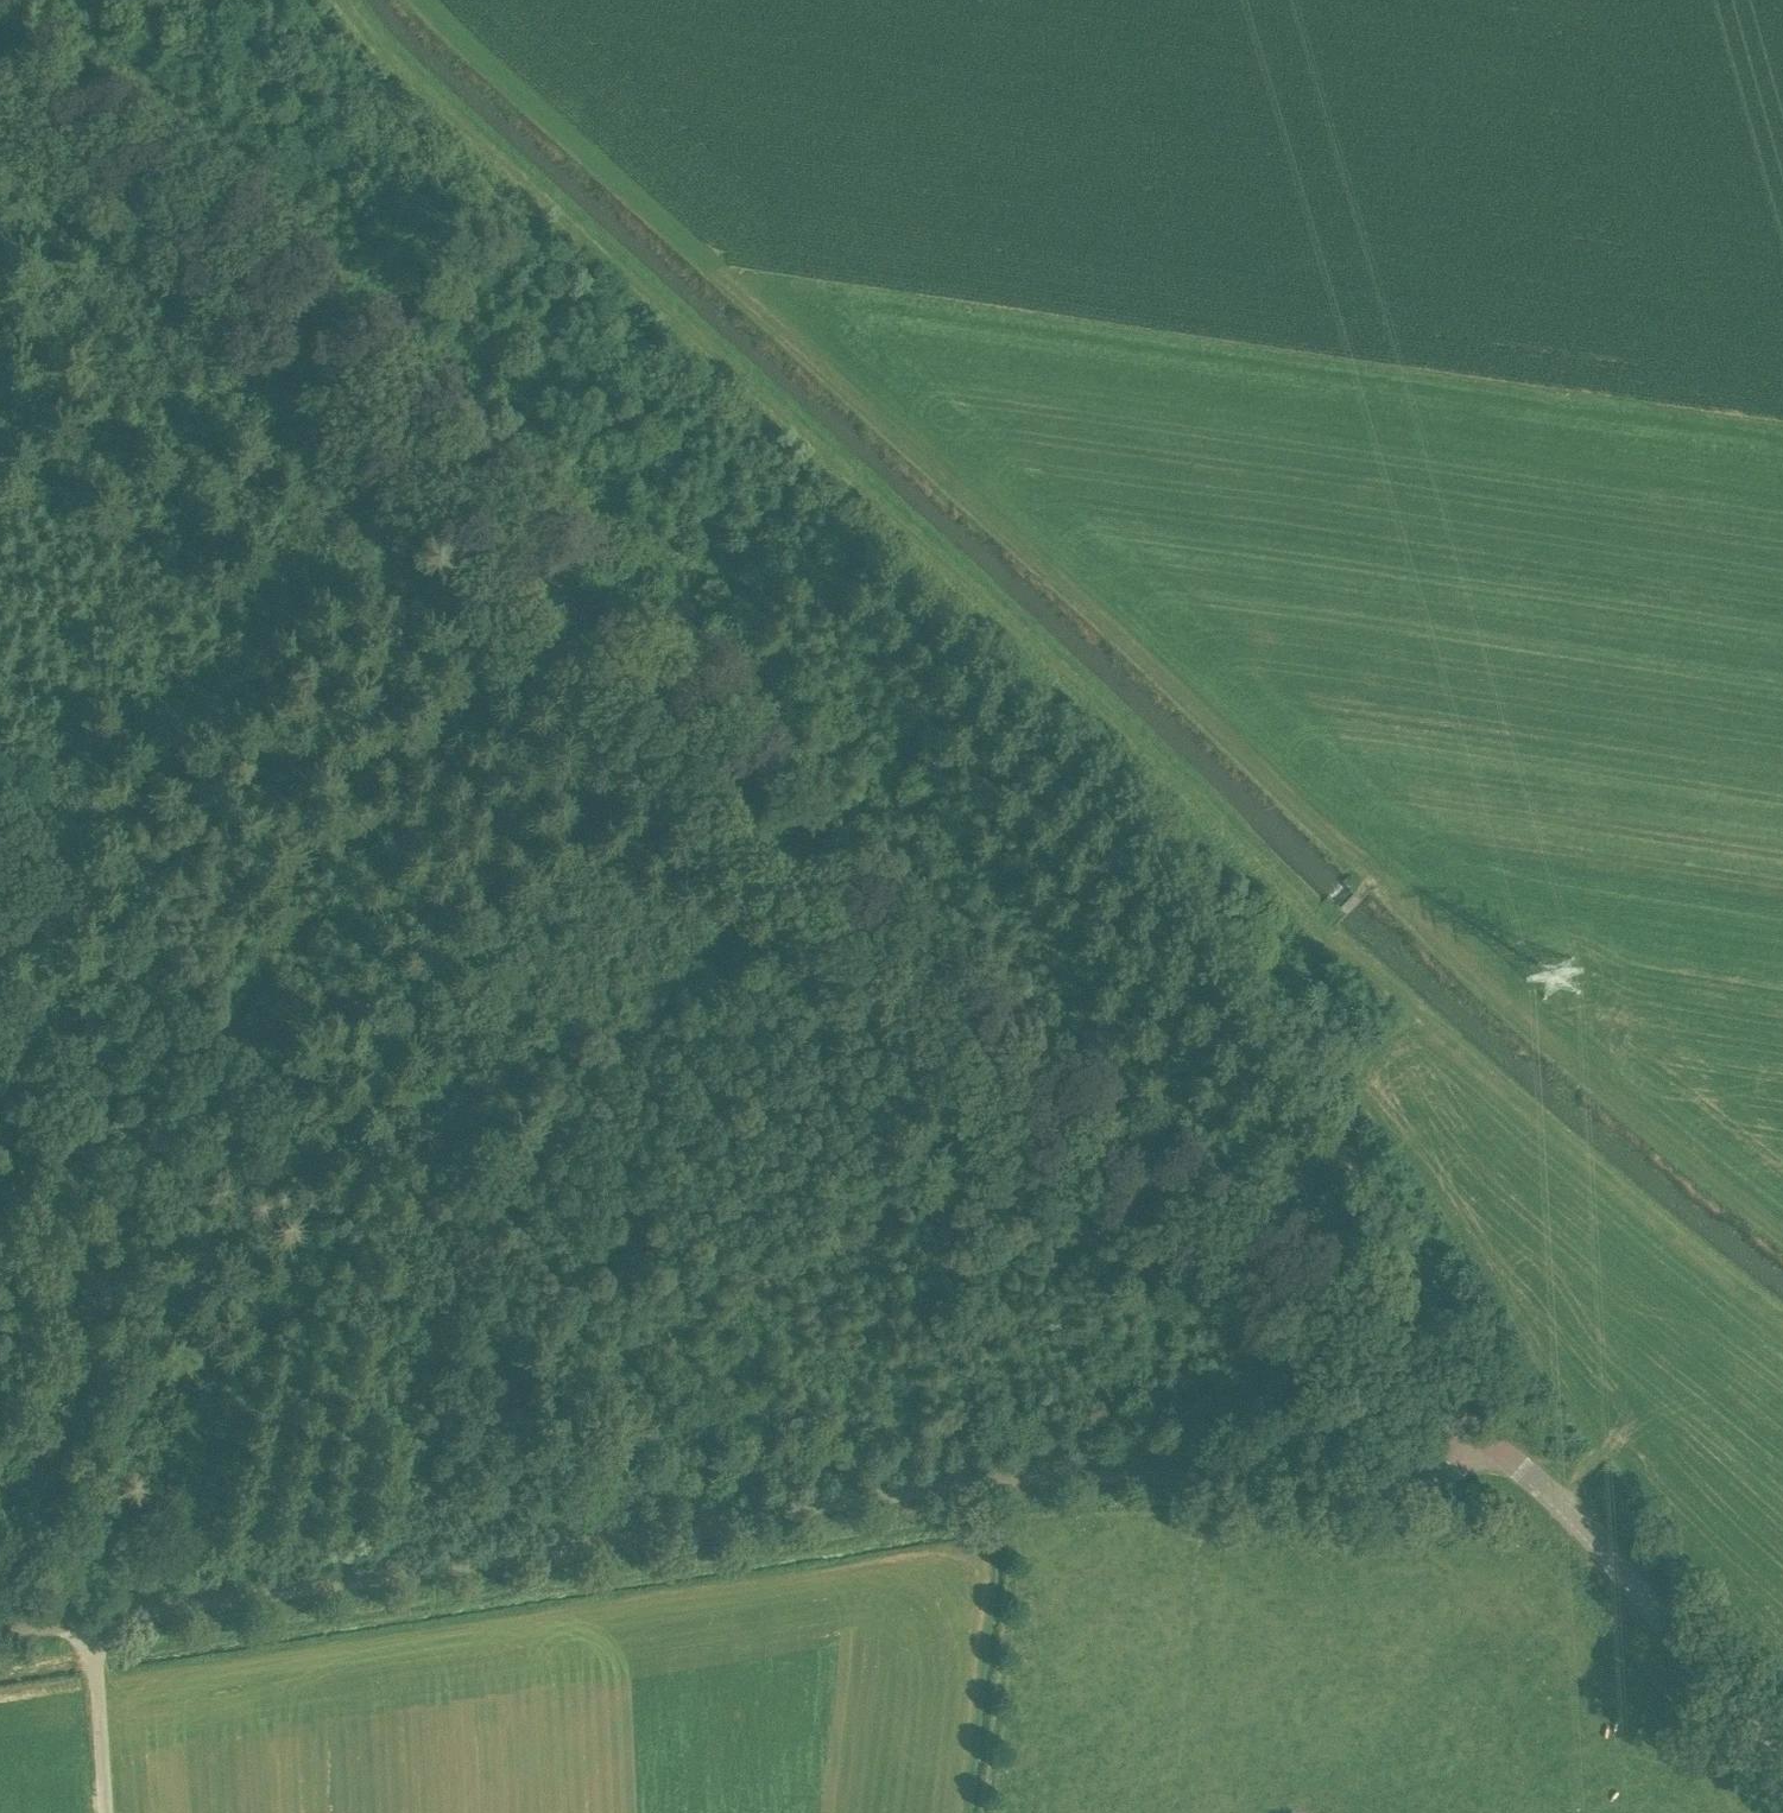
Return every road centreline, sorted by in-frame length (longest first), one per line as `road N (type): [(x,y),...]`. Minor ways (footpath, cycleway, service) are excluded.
road 1 (tertiary): [(1509,1463),(1106,1163),(937,1020),(547,592),(220,261),(0,67)]
road 2 (unclassified): [(0,1628),(988,1481),(1207,1479),(1423,1491),(1472,1489),(1509,1463)]
road 3 (tertiary): [(1782,1742),(1738,1704),(1566,1510),(1509,1463)]

